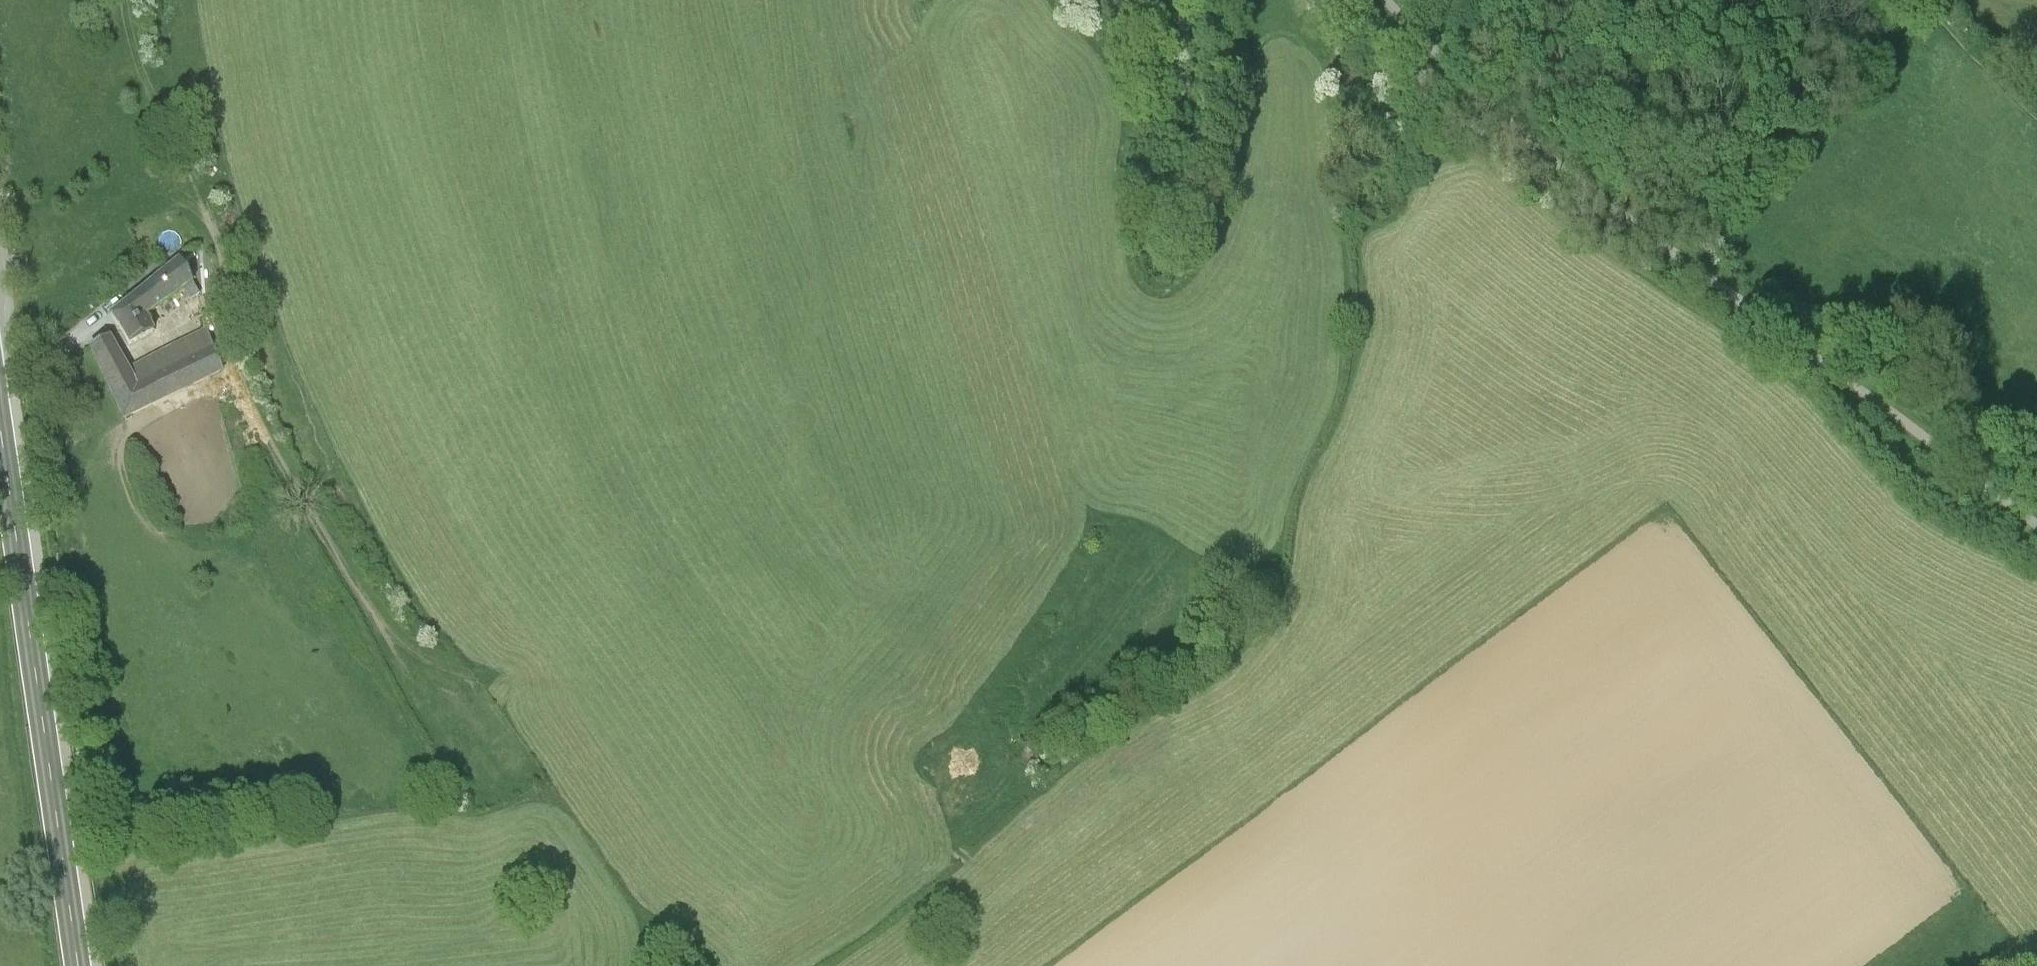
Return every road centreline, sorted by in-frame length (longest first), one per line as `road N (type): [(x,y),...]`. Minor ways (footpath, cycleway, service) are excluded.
road 1 (secondary): [(0,429),(79,965)]

